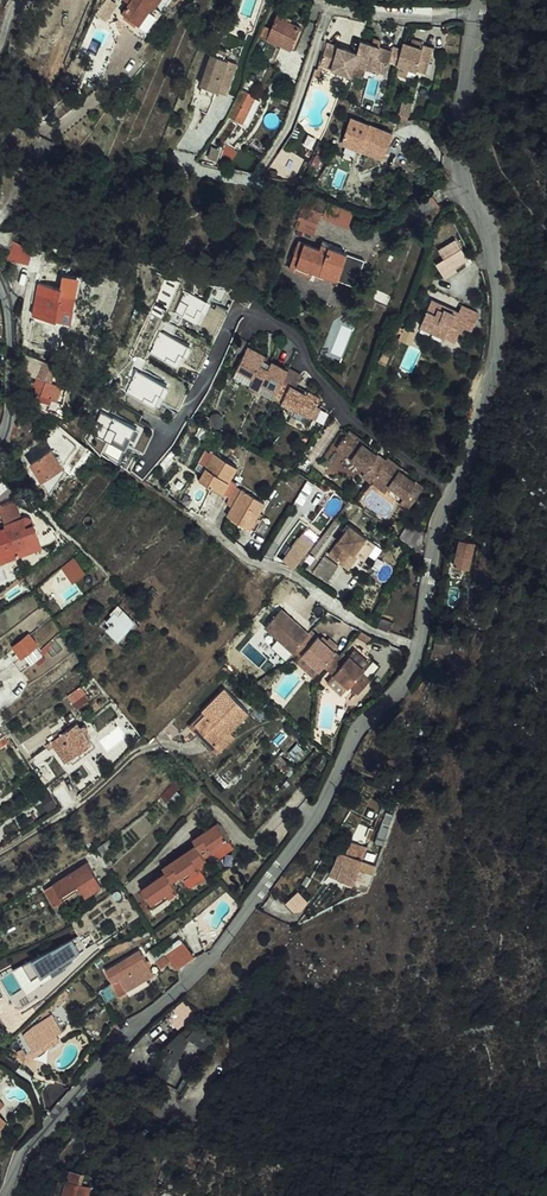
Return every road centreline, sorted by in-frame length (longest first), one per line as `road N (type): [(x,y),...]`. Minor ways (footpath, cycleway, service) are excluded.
road 1 (unclassified): [(483,0),(458,150),(495,256),(498,343),(439,528),(409,679),(361,727),(303,832),(203,967),(118,1045),(7,1195)]
road 2 (residential): [(0,286),(12,415),(0,444)]

